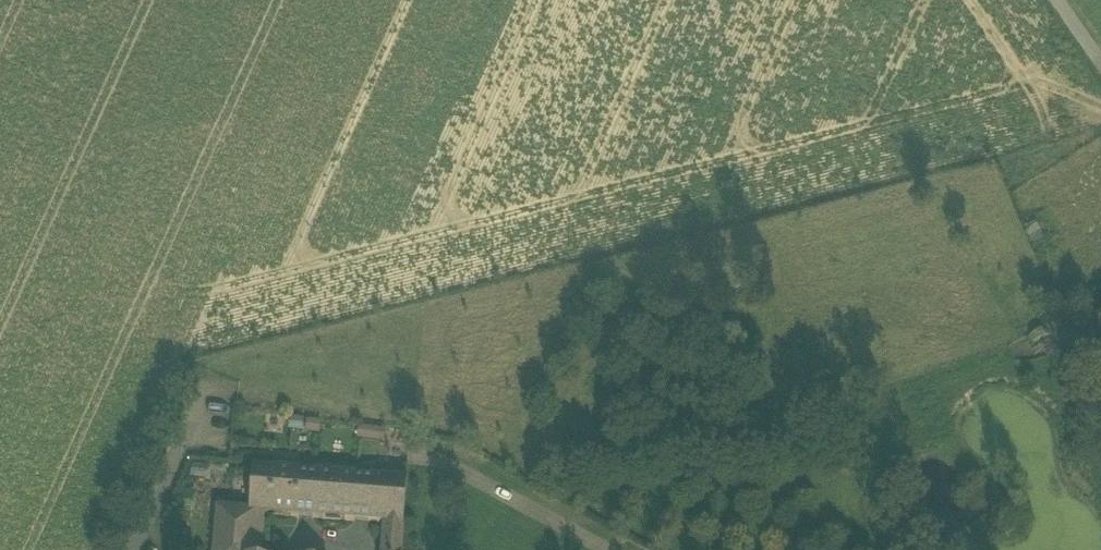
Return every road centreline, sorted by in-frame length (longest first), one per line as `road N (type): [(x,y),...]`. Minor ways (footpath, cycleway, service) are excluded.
road 1 (unclassified): [(186,429),(131,549)]

